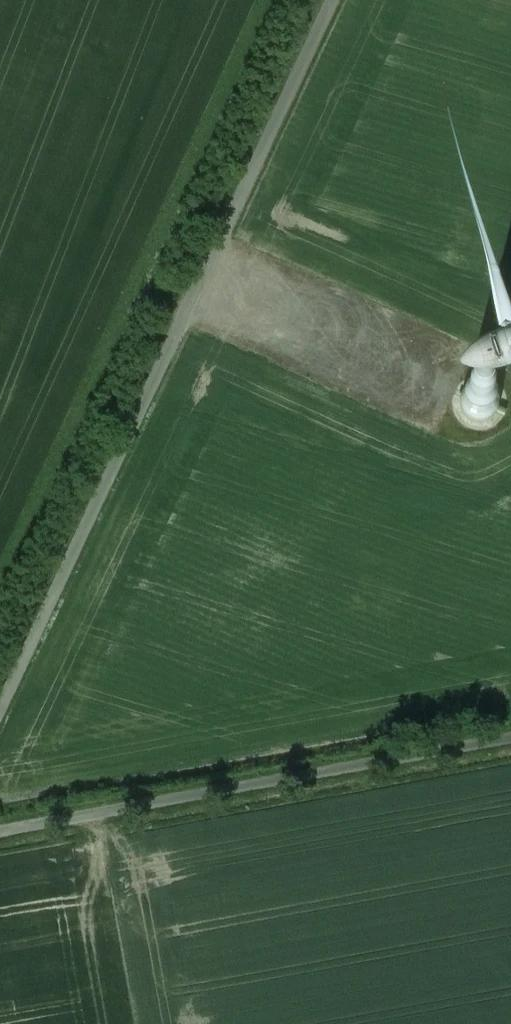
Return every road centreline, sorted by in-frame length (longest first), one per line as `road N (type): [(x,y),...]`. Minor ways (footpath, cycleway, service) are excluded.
road 1 (unclassified): [(330,0),(0,707)]
road 2 (unclassified): [(0,832),(510,740)]
road 3 (track): [(201,275),(445,386)]

